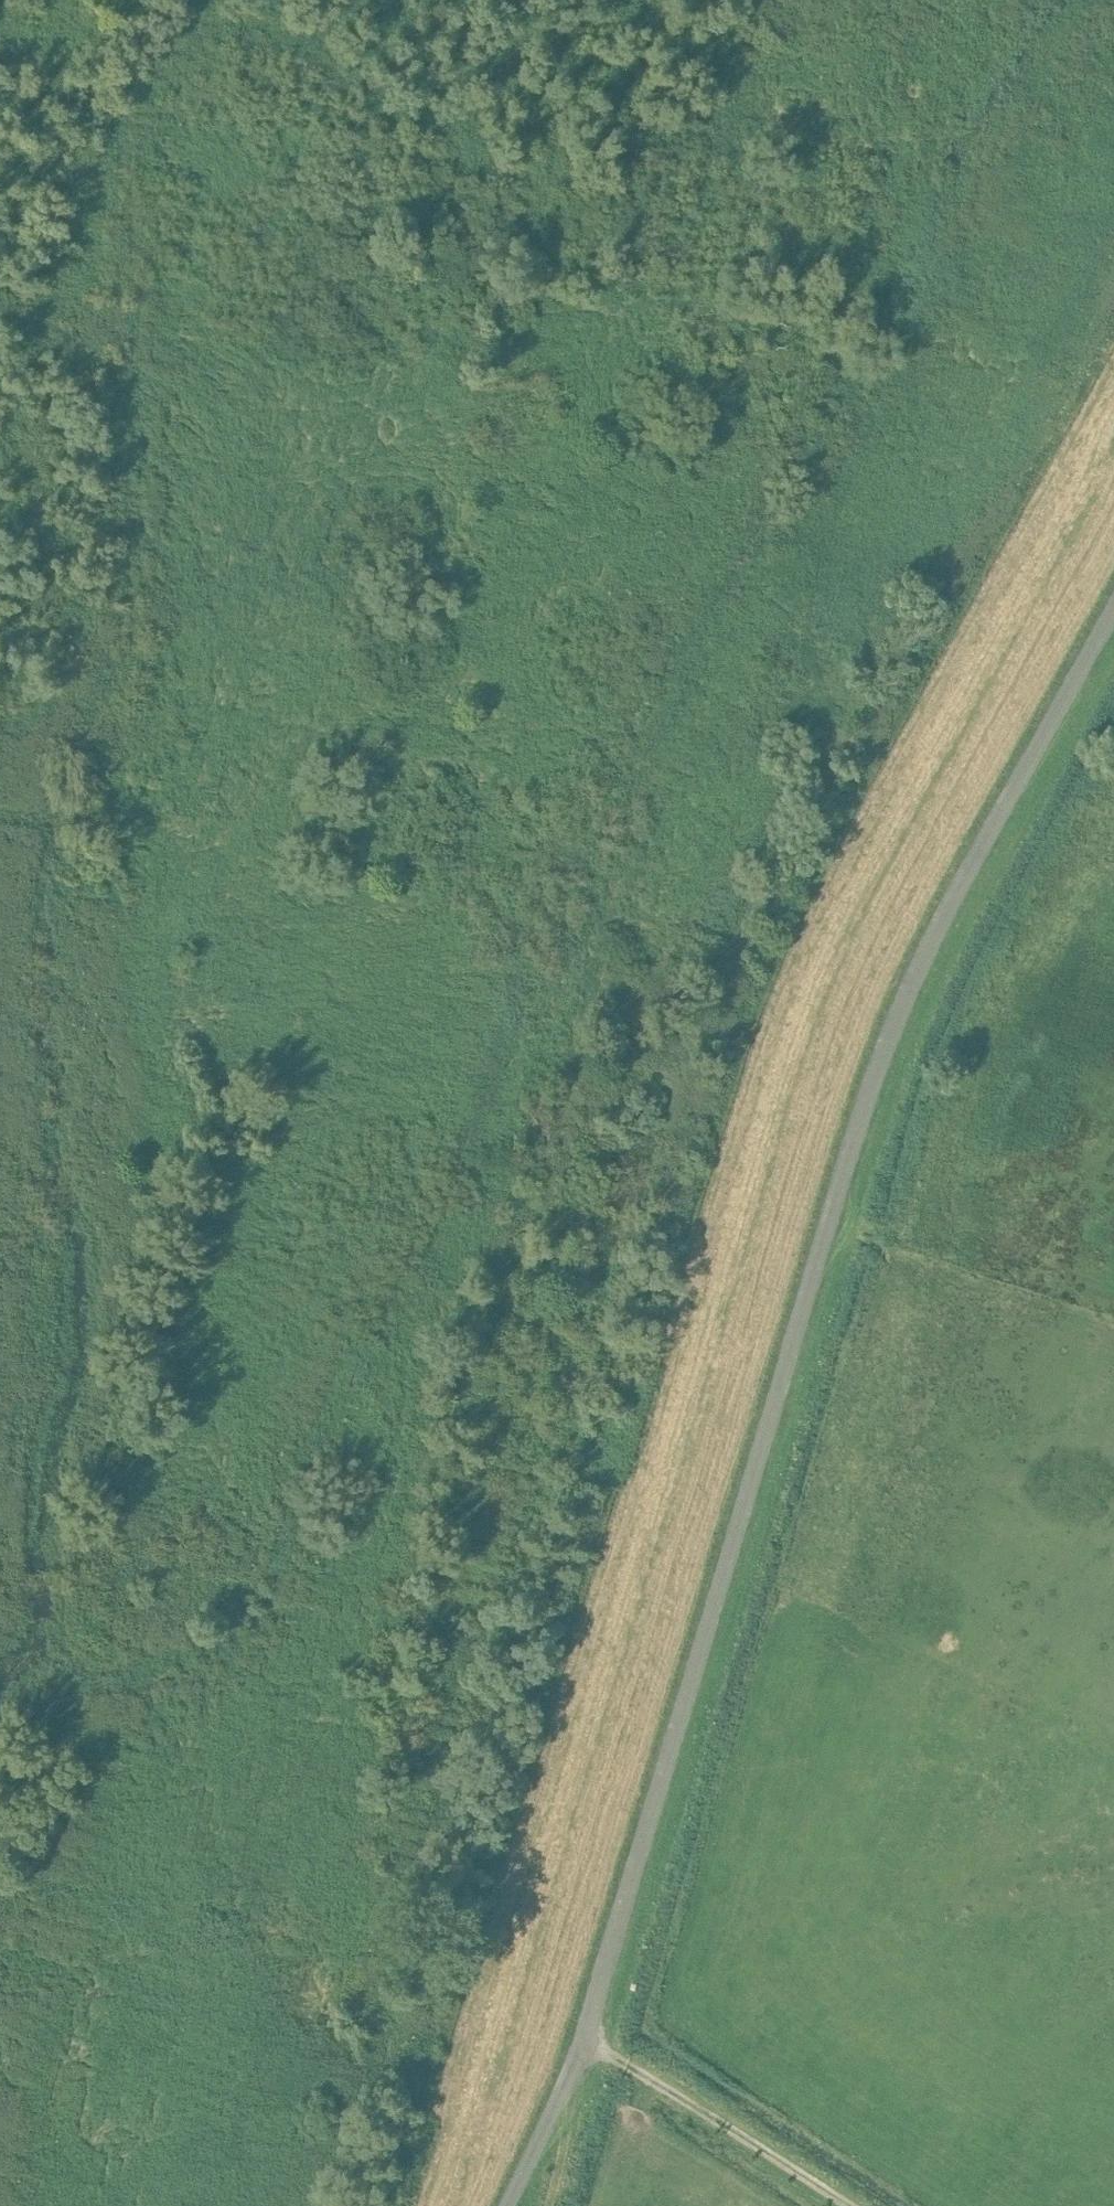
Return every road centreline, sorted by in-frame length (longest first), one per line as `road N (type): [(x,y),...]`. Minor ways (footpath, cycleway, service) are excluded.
road 1 (unclassified): [(510,2205),(584,2043),(893,1035),(928,954),(1113,610)]
road 2 (track): [(584,2043),(849,2205)]

